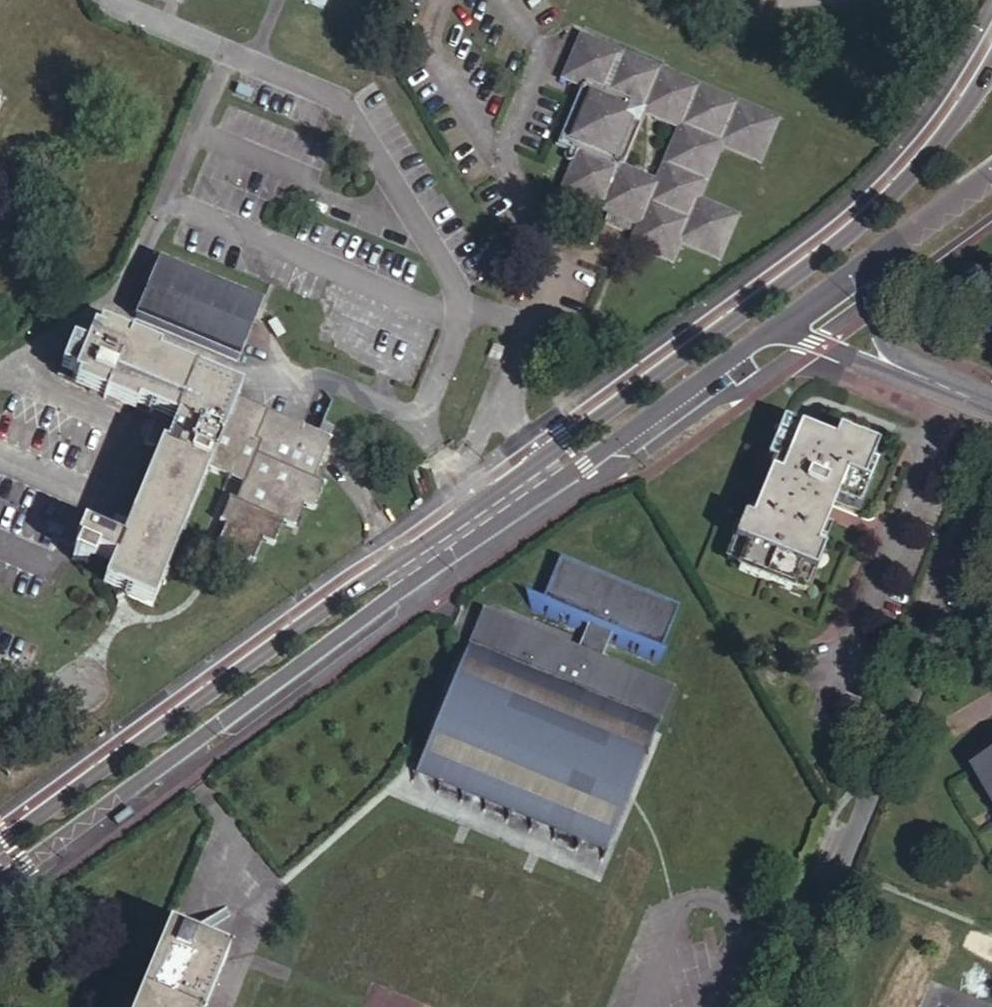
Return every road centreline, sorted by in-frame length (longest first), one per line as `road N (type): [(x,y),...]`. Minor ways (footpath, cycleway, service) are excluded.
road 1 (tertiary): [(991,63),(885,196),(567,442),(0,848)]
road 2 (tertiary): [(0,874),(120,797),(775,326)]
road 3 (tertiary): [(875,254),(991,170)]
road 4 (unclassified): [(775,326),(871,365),(898,363)]
road 5 (tertiary): [(775,326),(875,254)]

